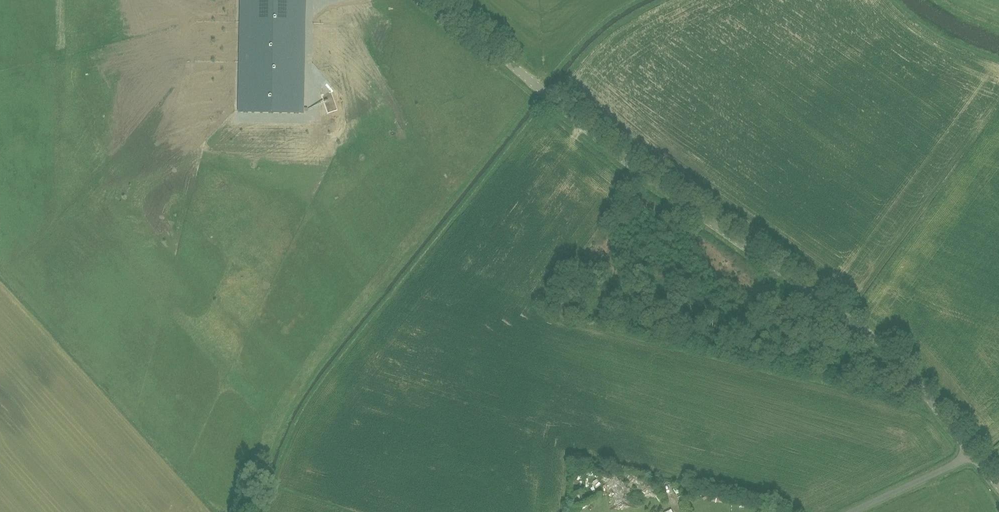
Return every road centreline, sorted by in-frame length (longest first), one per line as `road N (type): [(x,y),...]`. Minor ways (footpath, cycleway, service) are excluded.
road 1 (unclassified): [(998,488),(897,359),(846,314),(644,174),(434,0)]

